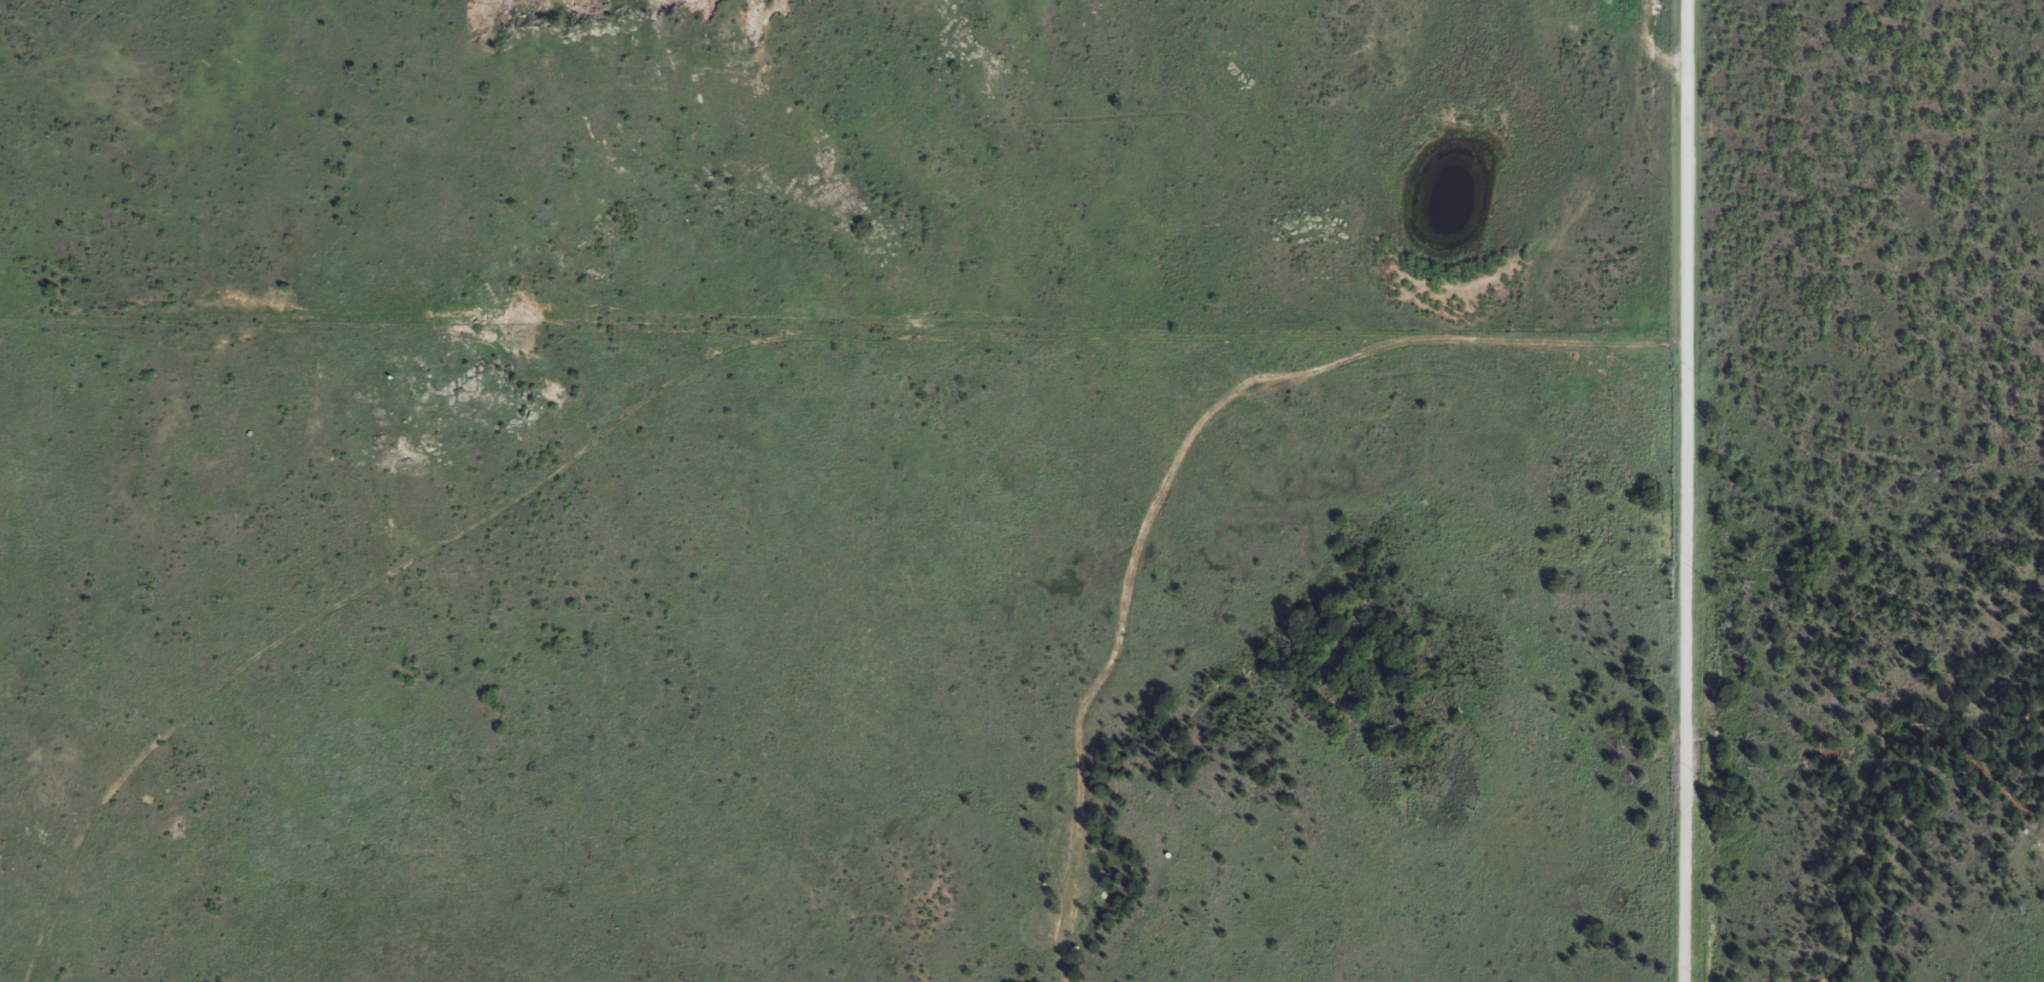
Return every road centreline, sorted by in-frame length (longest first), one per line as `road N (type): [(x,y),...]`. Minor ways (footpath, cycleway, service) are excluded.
road 1 (residential): [(1687,981),(1691,0)]

